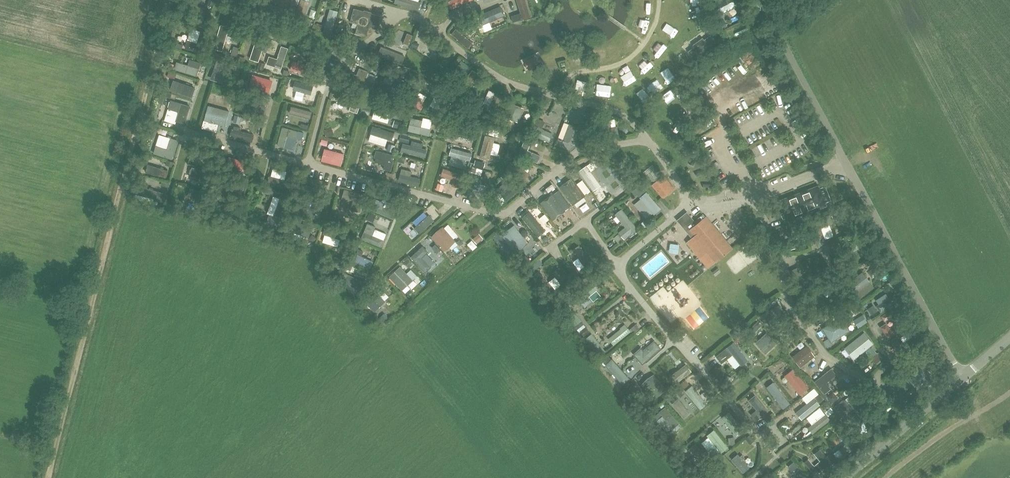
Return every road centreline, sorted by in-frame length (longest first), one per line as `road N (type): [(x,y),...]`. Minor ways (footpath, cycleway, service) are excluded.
road 1 (track): [(49,477),(171,0)]
road 2 (unclassified): [(962,378),(759,0)]
road 3 (unclassified): [(844,477),(962,378)]
road 4 (track): [(885,477),(1009,391)]

